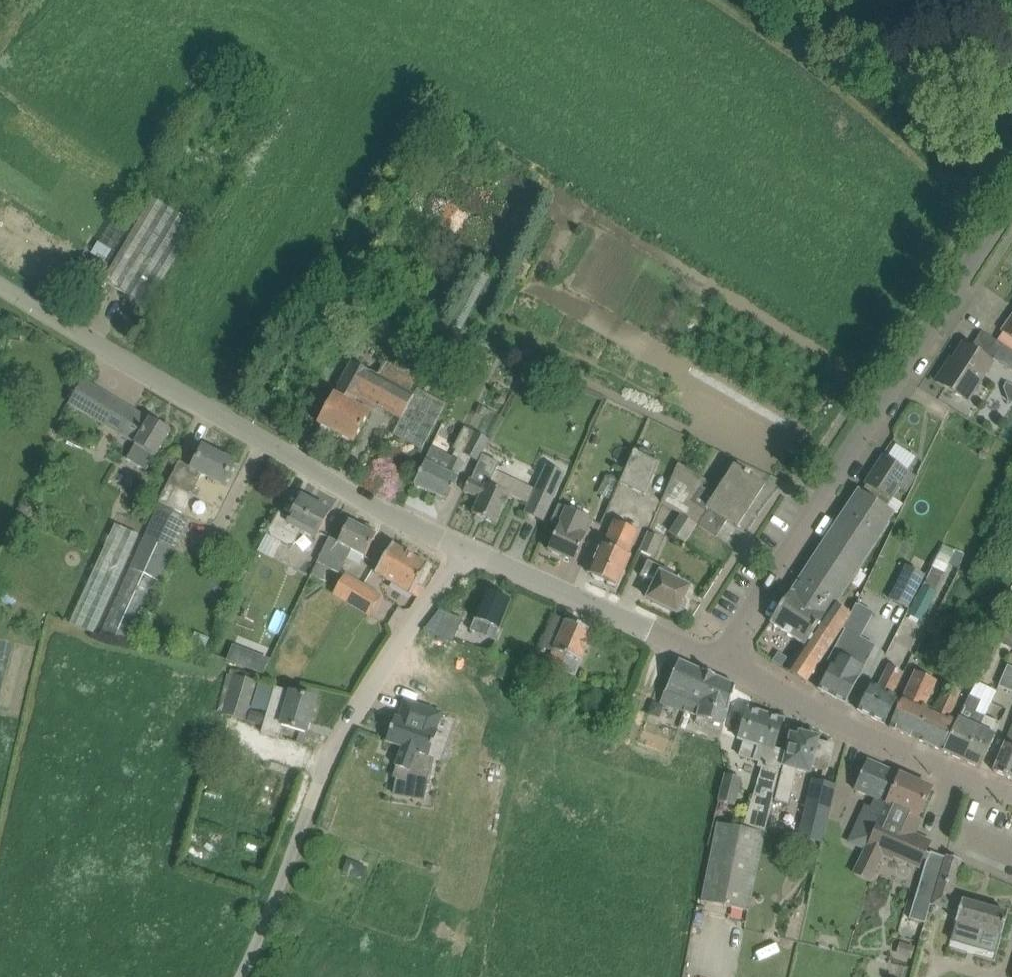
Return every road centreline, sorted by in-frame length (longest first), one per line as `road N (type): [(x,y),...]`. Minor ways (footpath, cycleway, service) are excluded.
road 1 (unclassified): [(724,661),(1011,201)]
road 2 (unclassified): [(468,552),(0,282)]
road 3 (unclassified): [(242,976),(321,784),(405,641),(468,552)]
road 4 (unclassified): [(1011,798),(724,661)]
road 5 (unclassified): [(724,661),(468,552)]

